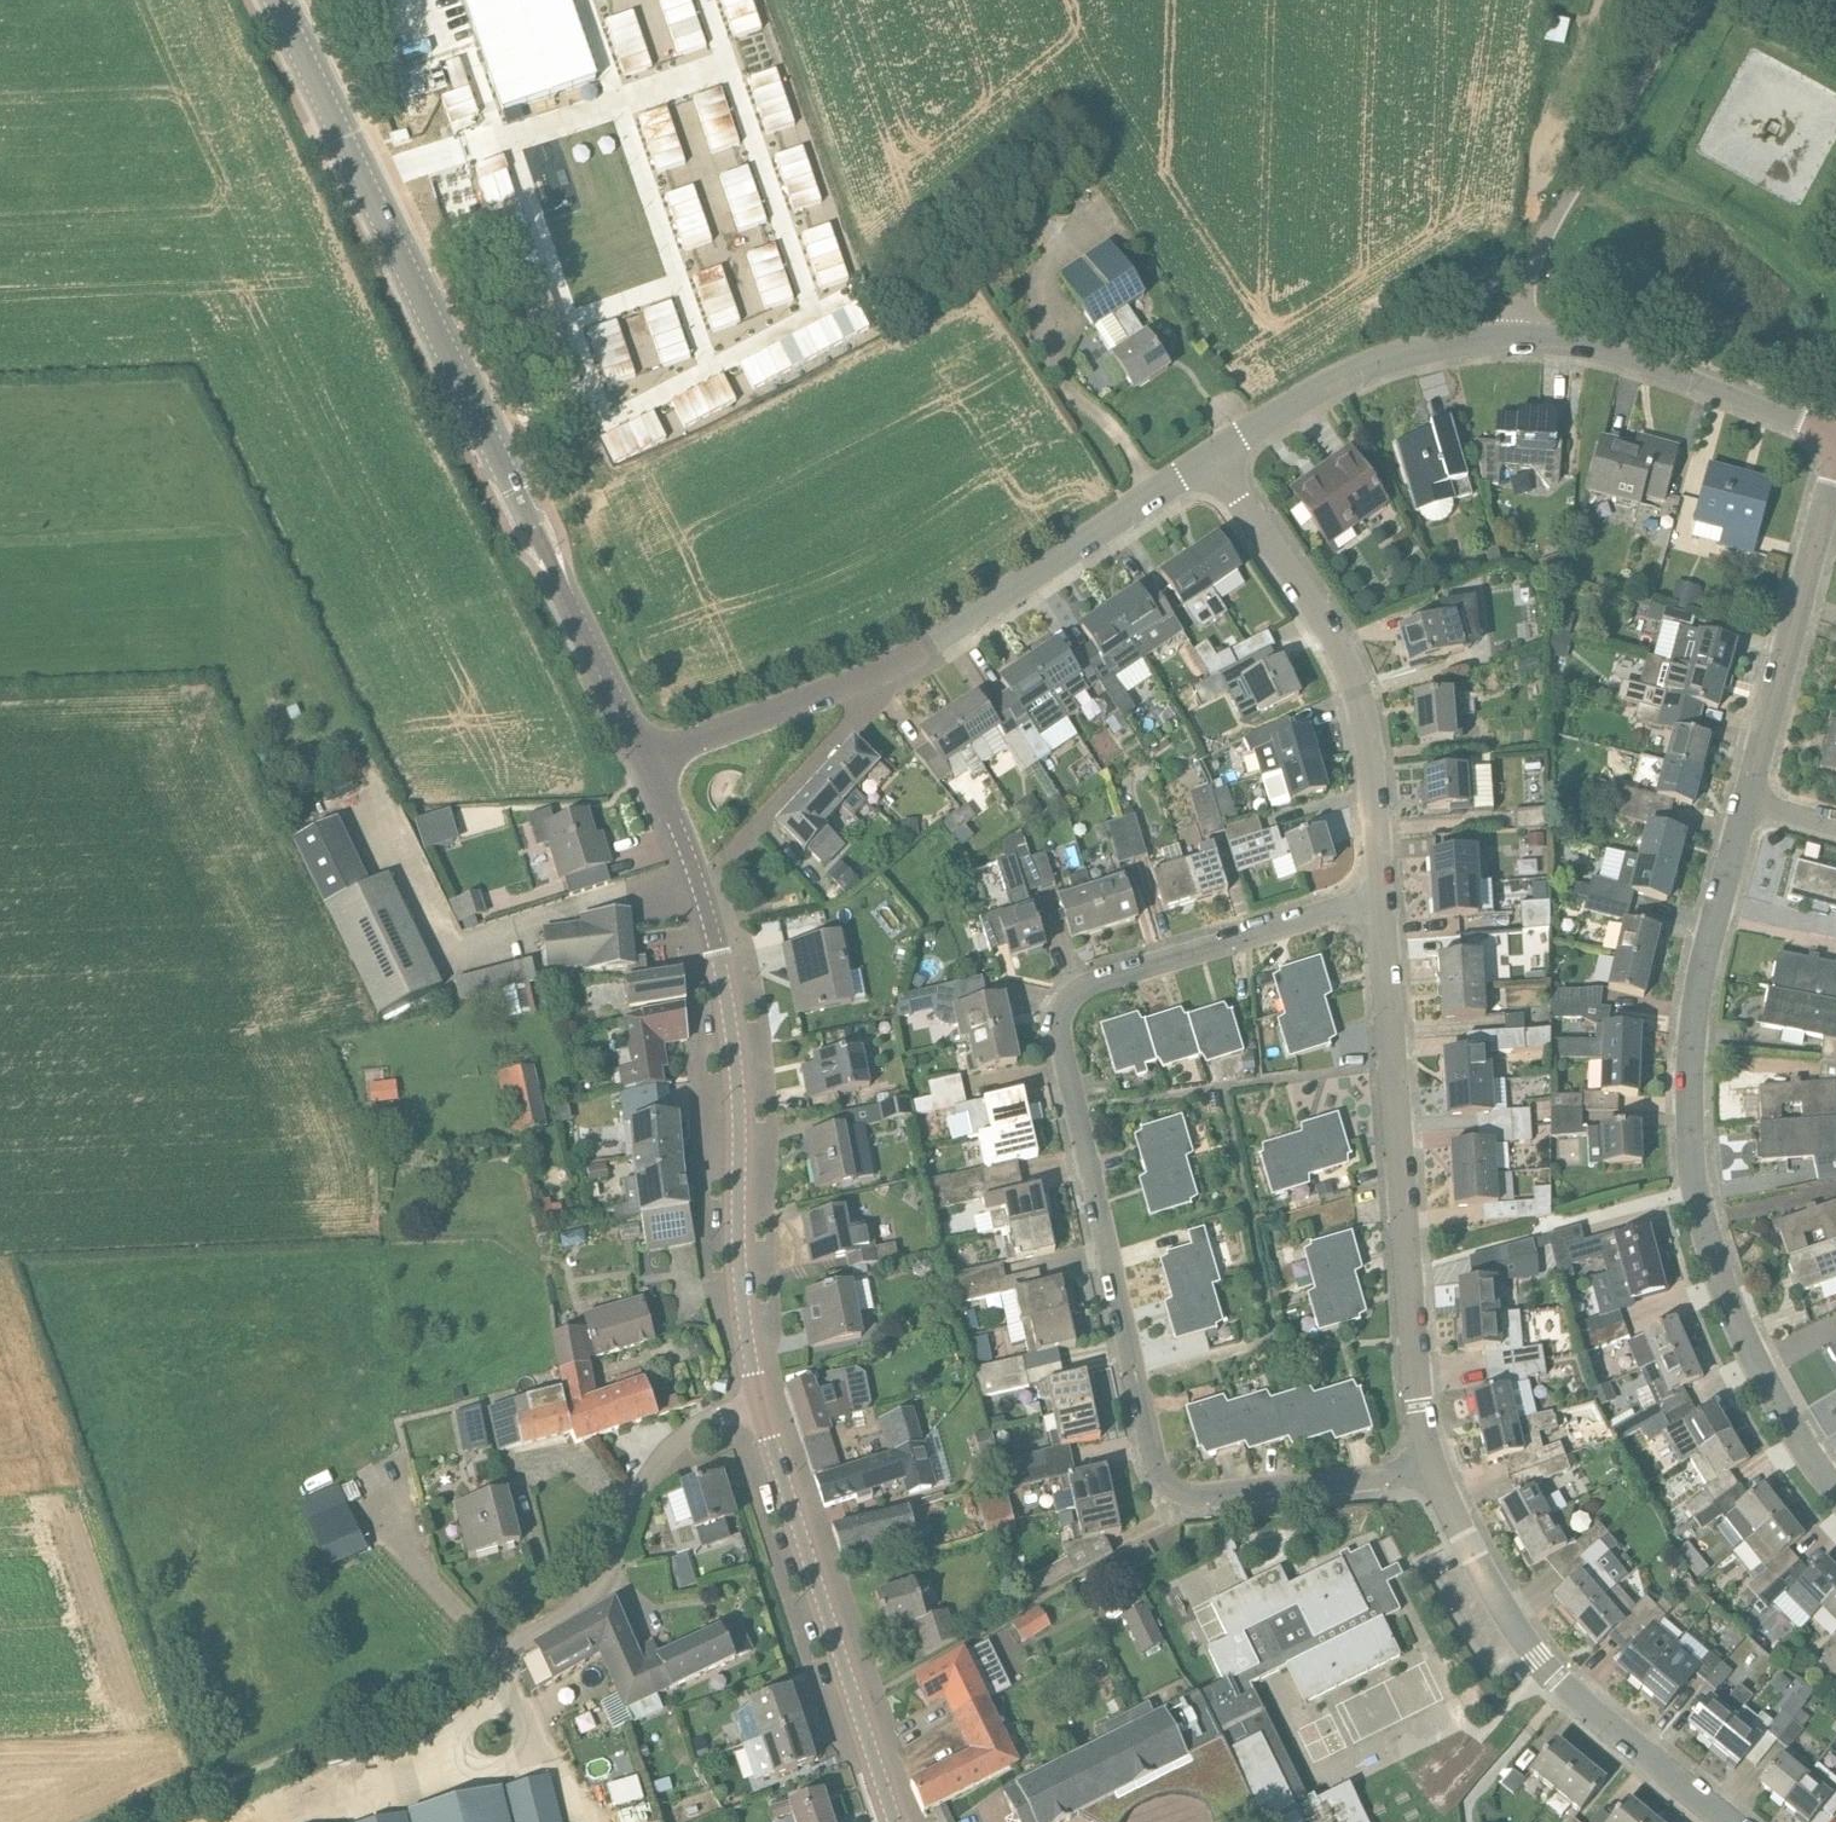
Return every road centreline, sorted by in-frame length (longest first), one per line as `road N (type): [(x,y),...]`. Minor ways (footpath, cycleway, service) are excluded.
road 1 (residential): [(1380,897),(1088,986),(1063,1010),(1059,1038),(1164,1482),(1198,1496),(1435,1470)]
road 2 (tertiary): [(646,756),(277,0)]
road 3 (residential): [(1835,1491),(1752,1355),(1696,1189),(1696,992),(1746,803)]
road 4 (residential): [(1835,432),(1627,354),(1515,336),(1379,361),(1212,457)]
road 5 (tertiary): [(758,1405),(740,1286),(733,1041),(701,889),(646,756)]
road 6 (residential): [(646,756),(892,665),(1212,457)]
road 7 (residential): [(1435,1470),(1414,1364),(1380,897)]
road 8 (residential): [(1380,897),(1367,728),(1354,680),(1212,457)]
road 9 (residential): [(1729,1821),(1537,1658),(1498,1601),(1435,1470)]
road 10 (tertiary): [(894,1821),(758,1405)]
road 11 (residential): [(483,1659),(587,1599),(606,1575),(653,1467),(676,1439),(758,1405)]
road 12 (unclassified): [(136,1821),(483,1659)]
road 13 (track): [(1515,336),(1560,206),(1683,0)]
road 14 (residential): [(1746,803),(1835,473)]

